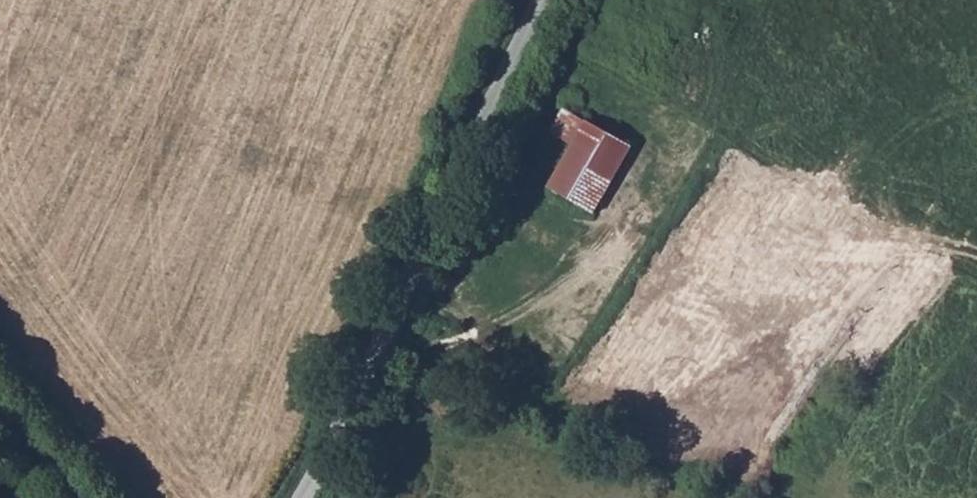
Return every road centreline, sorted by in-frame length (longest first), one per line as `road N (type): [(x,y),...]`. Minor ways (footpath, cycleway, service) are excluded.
road 1 (unclassified): [(299,497),(338,434),(545,0)]

